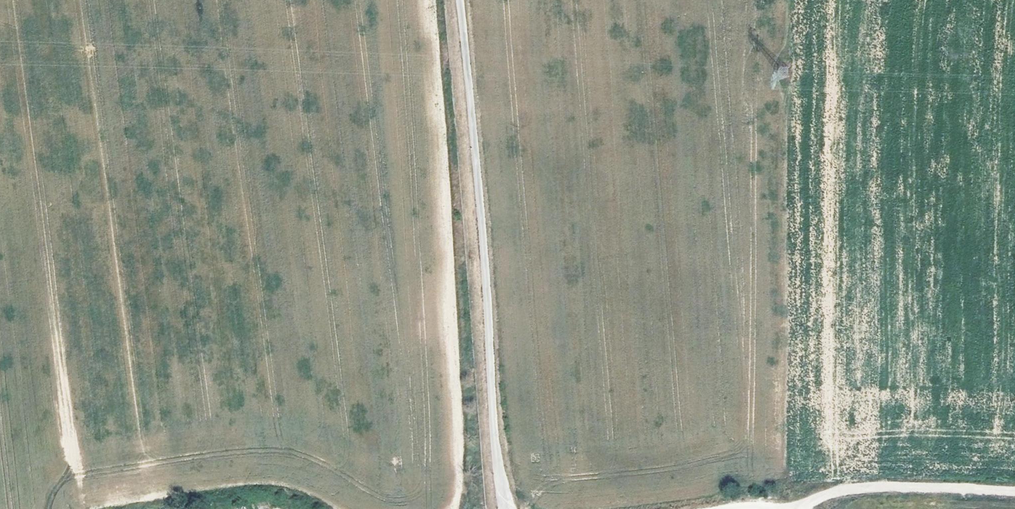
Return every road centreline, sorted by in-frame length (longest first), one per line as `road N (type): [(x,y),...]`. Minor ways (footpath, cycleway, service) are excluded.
road 1 (unclassified): [(508,508),(494,423),(459,0)]
road 2 (unclassified): [(1014,489),(865,486),(792,508)]

